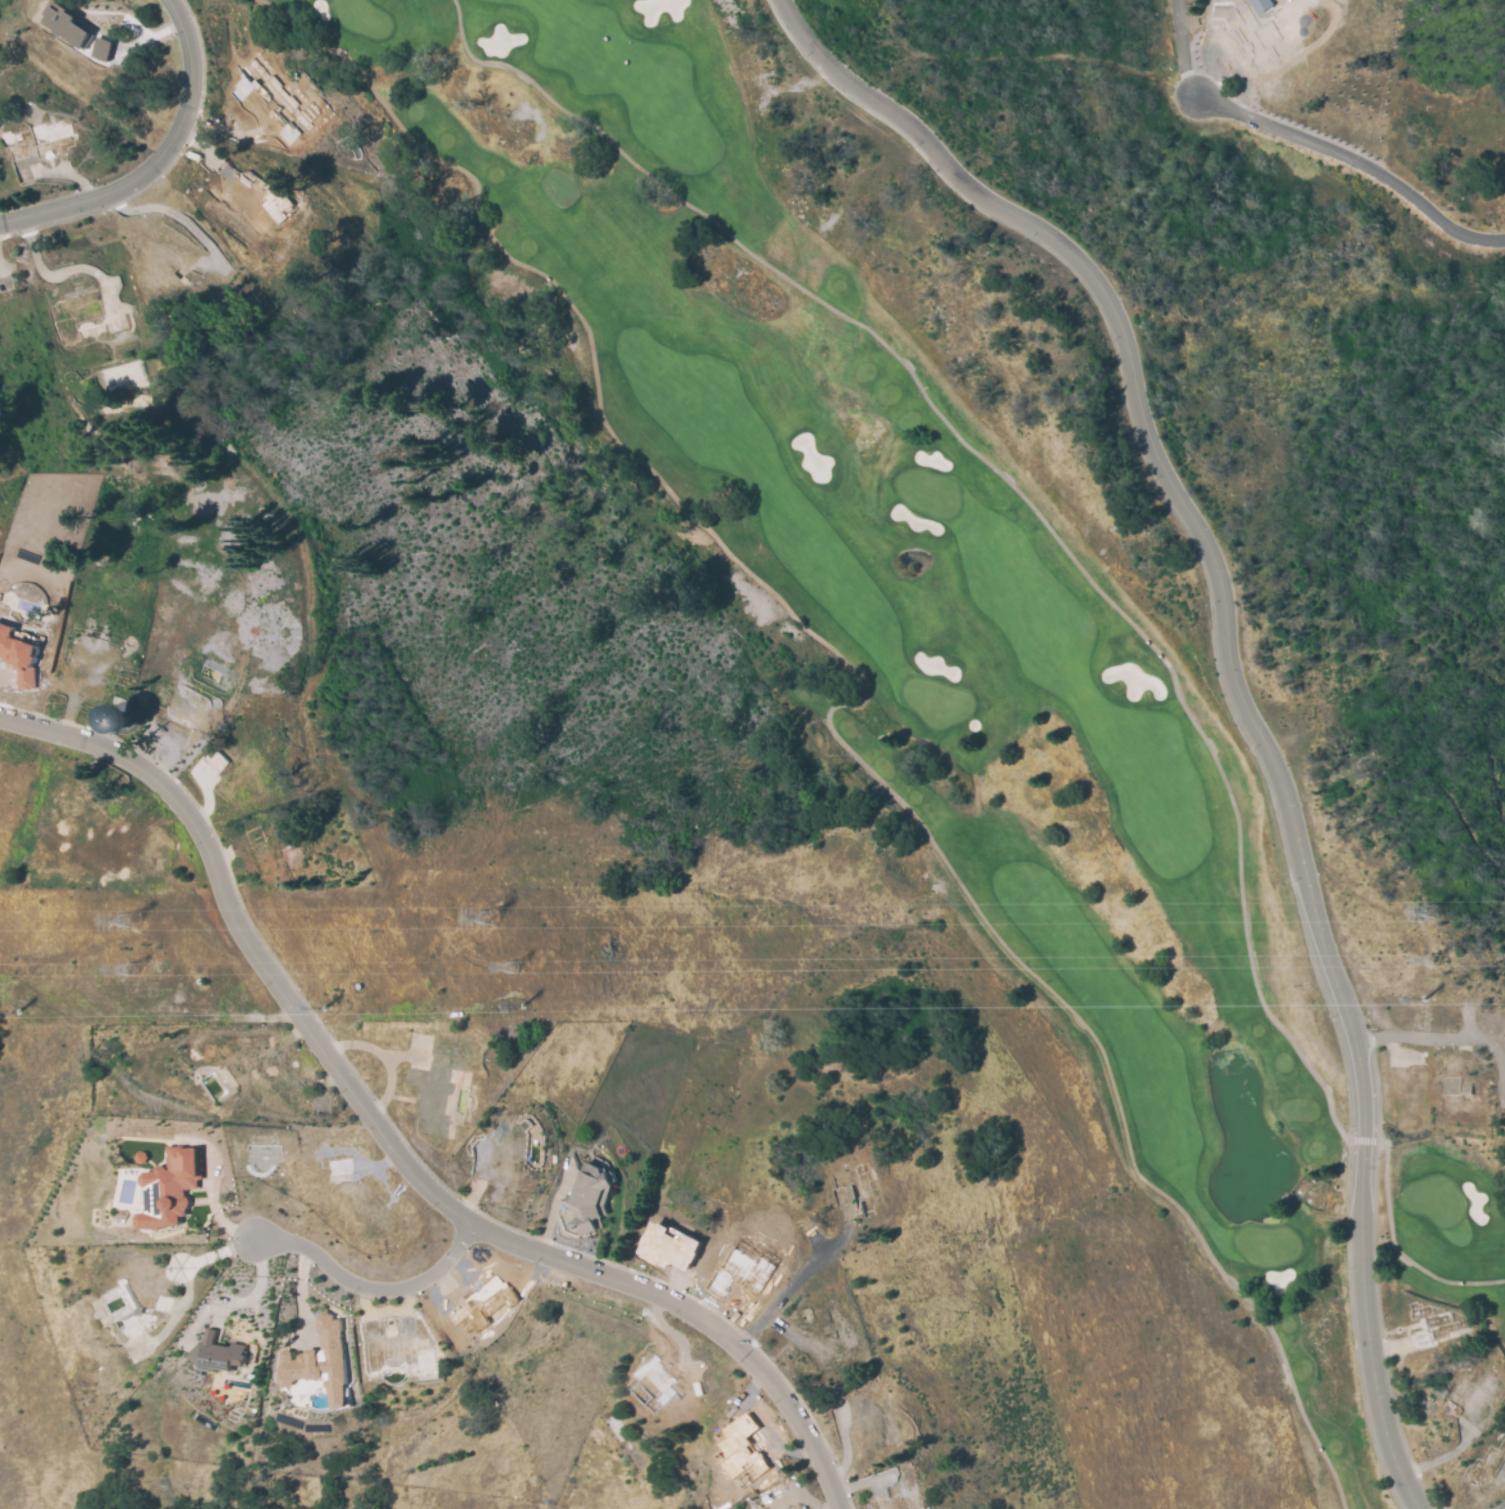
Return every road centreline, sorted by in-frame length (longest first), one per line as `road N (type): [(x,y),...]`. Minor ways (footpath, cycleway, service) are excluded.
road 1 (residential): [(780,0),(832,72),(905,123),(970,192),(1058,243),(1093,277),(1118,318),(1147,451),(1212,558),(1231,683),(1280,779),(1317,934),(1355,1046),(1365,1100),(1362,1311),(1388,1456),(1415,1508)]
road 2 (residential): [(841,1508),(783,1394),(684,1303),(485,1222),(422,1173),(263,957),(200,826),(160,779),(86,746),(0,722)]
road 3 (residential): [(1504,239),(1469,239),(1386,177),(1199,101)]
road 4 (residential): [(0,215),(111,184),(160,145),(174,119),(183,65),(161,0)]
road 5 (residential): [(470,1213),(438,1269),(382,1291),(349,1284),(290,1246),(255,1243)]

